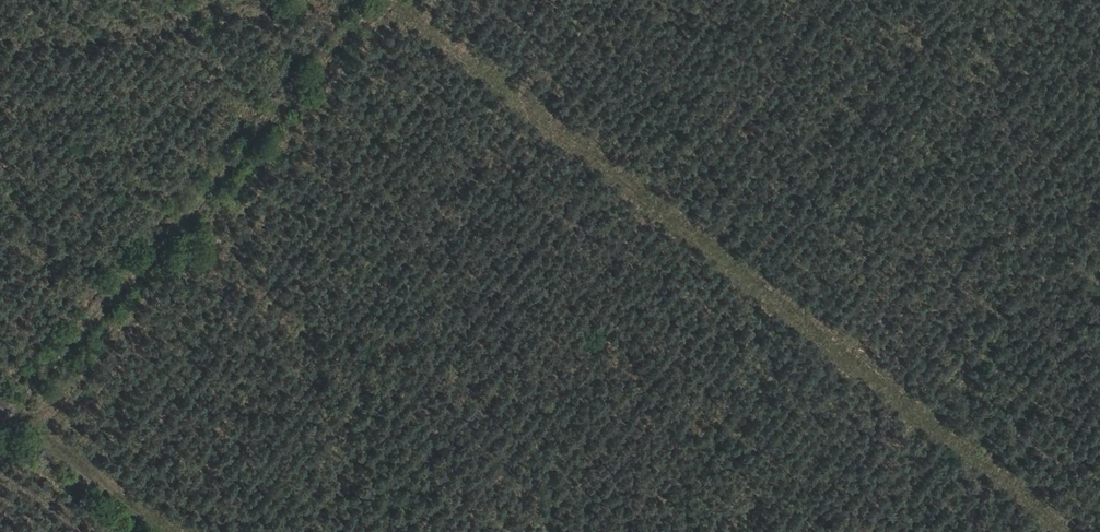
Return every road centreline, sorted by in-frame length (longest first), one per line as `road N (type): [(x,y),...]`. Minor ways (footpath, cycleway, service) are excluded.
road 1 (track): [(396,0),(1062,531)]
road 2 (track): [(0,436),(384,0)]
road 3 (track): [(0,409),(159,531)]

